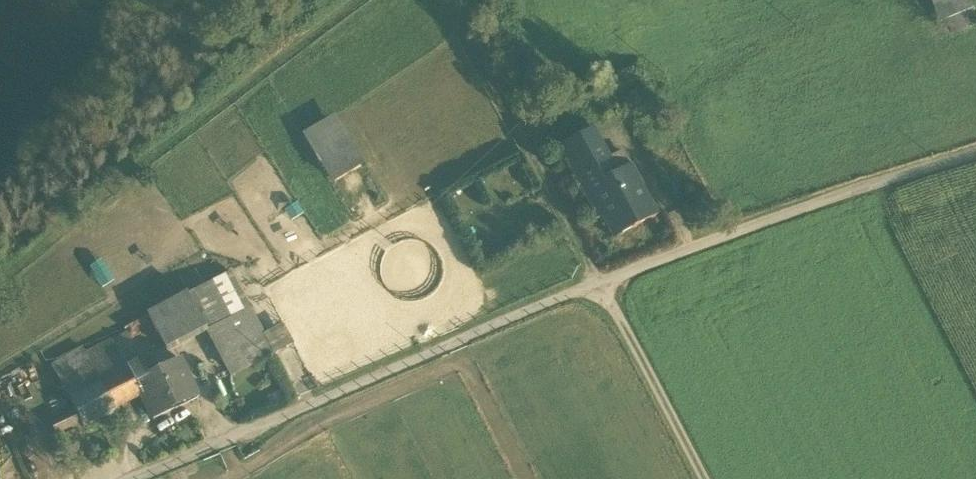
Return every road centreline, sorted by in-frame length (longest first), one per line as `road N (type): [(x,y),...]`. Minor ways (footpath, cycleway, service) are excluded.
road 1 (residential): [(130,478),(735,223),(975,152)]
road 2 (track): [(704,478),(465,34),(470,0)]
road 3 (track): [(0,279),(357,0)]

